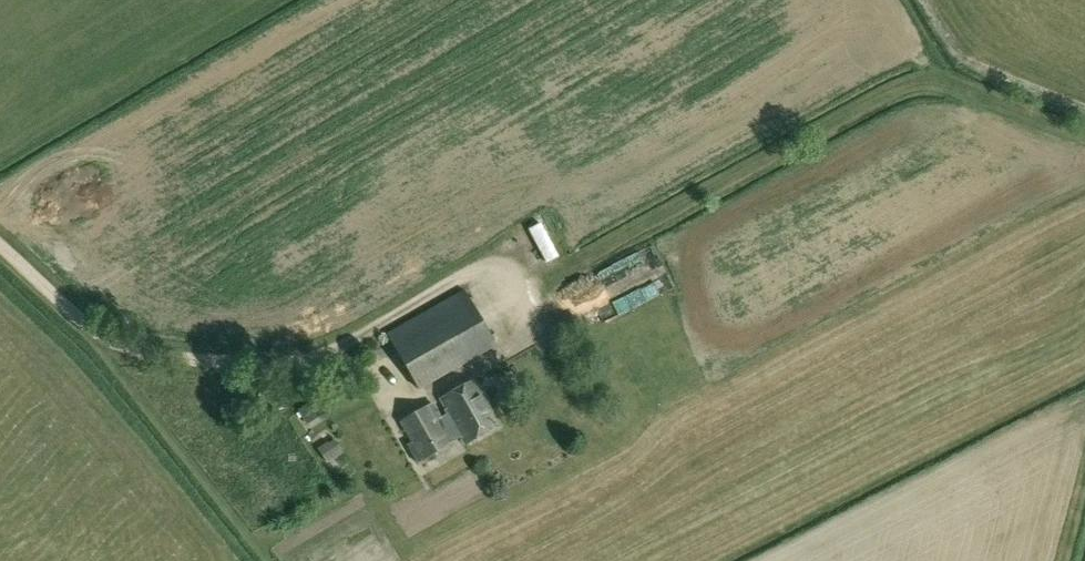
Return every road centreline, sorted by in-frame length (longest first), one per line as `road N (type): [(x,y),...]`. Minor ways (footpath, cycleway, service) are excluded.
road 1 (track): [(1084,135),(965,84),(918,78),(540,284)]
road 2 (track): [(381,329),(290,366),(138,354),(90,331)]
road 3 (track): [(90,331),(0,249)]

